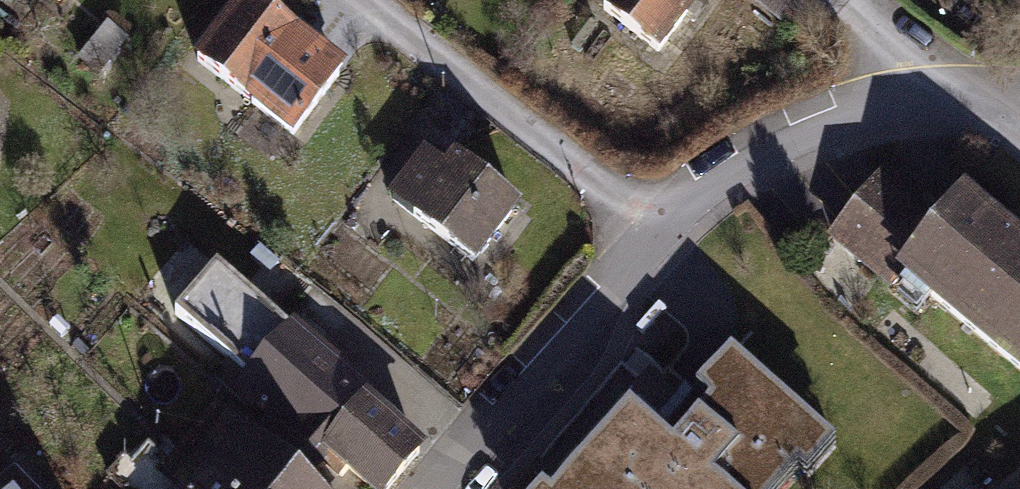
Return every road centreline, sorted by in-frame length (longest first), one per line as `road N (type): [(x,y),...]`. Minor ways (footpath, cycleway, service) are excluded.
road 1 (residential): [(368,0),(665,228)]
road 2 (residential): [(665,228),(832,124),(990,101)]
road 3 (residential): [(435,488),(665,228)]
road 4 (residential): [(990,101),(850,0)]

